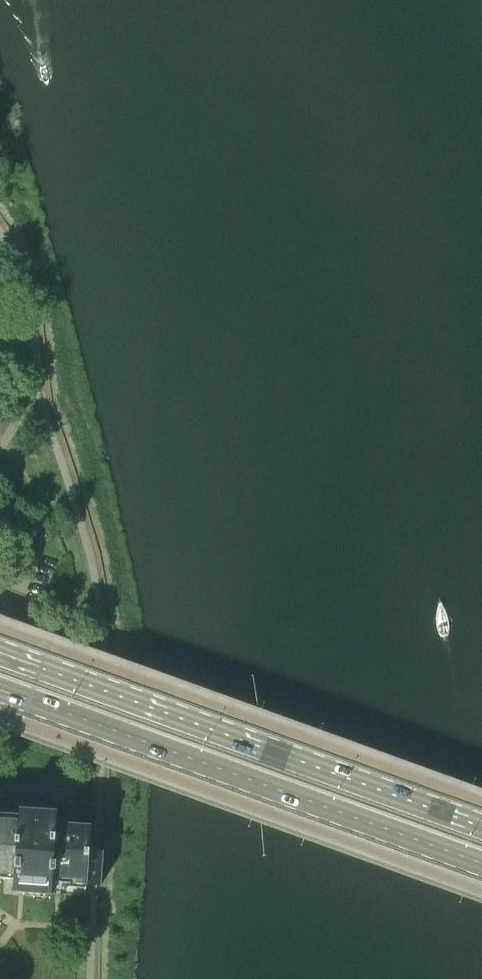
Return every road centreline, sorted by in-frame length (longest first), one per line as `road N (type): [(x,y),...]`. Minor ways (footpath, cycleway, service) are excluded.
road 1 (primary): [(481,832),(0,658)]
road 2 (primary): [(0,691),(481,865)]

